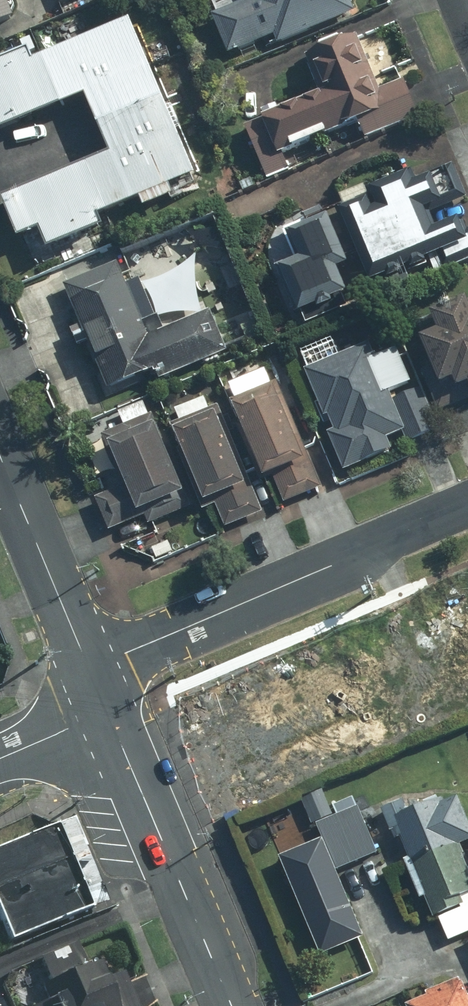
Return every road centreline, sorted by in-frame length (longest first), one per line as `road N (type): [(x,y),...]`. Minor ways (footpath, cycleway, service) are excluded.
road 1 (residential): [(99,685),(126,654),(467,507)]
road 2 (tertiary): [(99,685),(234,1005)]
road 3 (tertiary): [(0,453),(99,685)]
road 4 (tertiary): [(0,758),(69,728),(99,685)]

